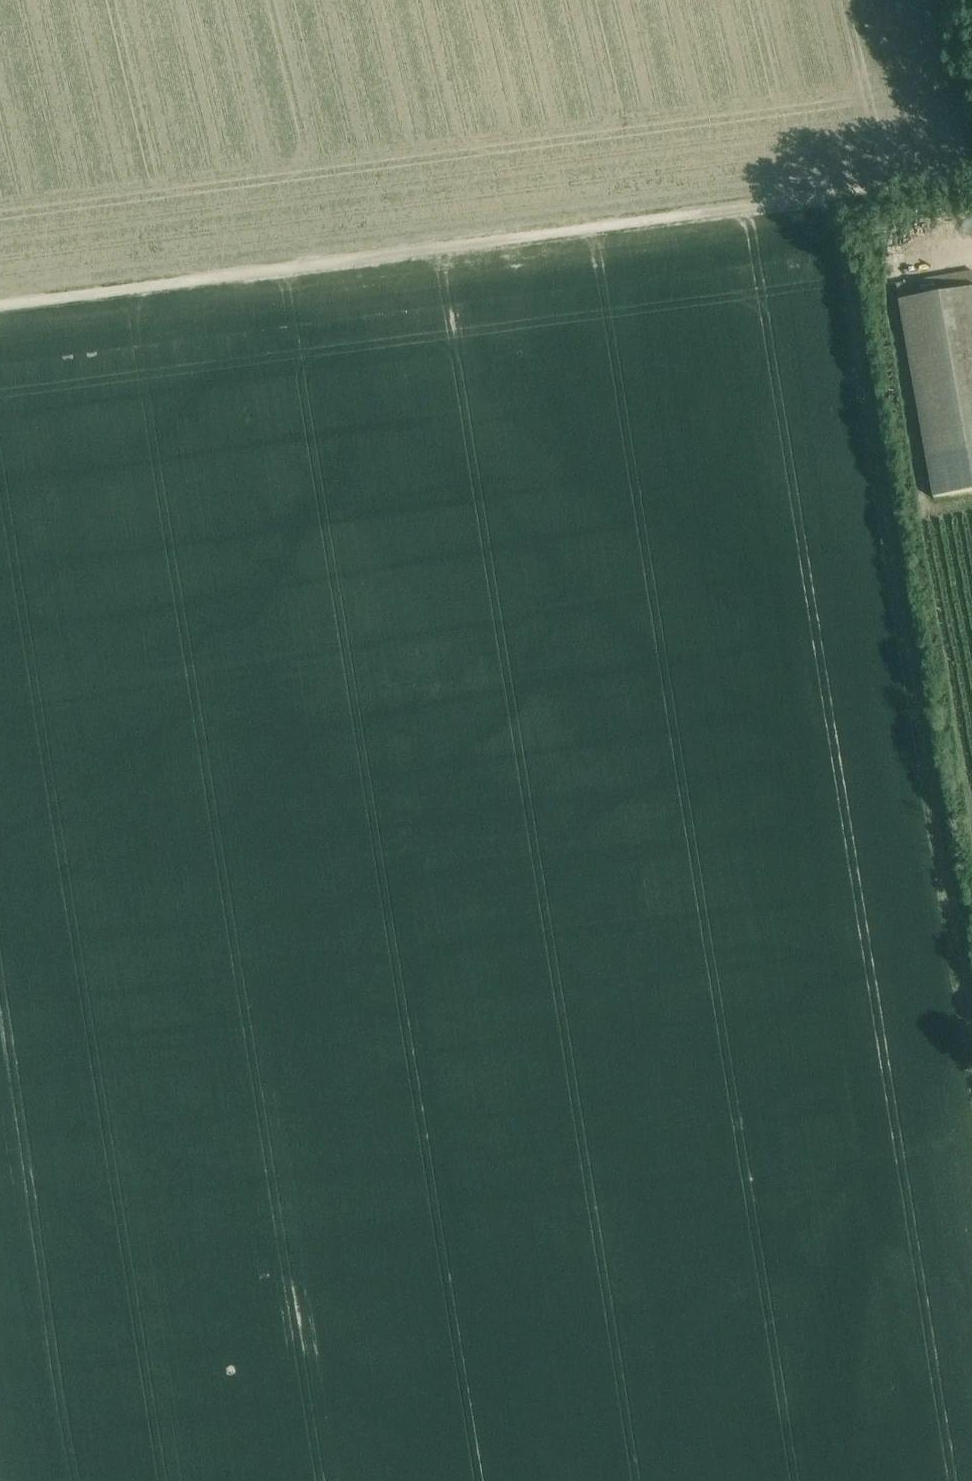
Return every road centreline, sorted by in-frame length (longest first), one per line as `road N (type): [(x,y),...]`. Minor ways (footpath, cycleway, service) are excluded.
road 1 (track): [(0,304),(809,198)]
road 2 (track): [(971,165),(933,0)]
road 3 (unclassified): [(809,198),(971,177)]

